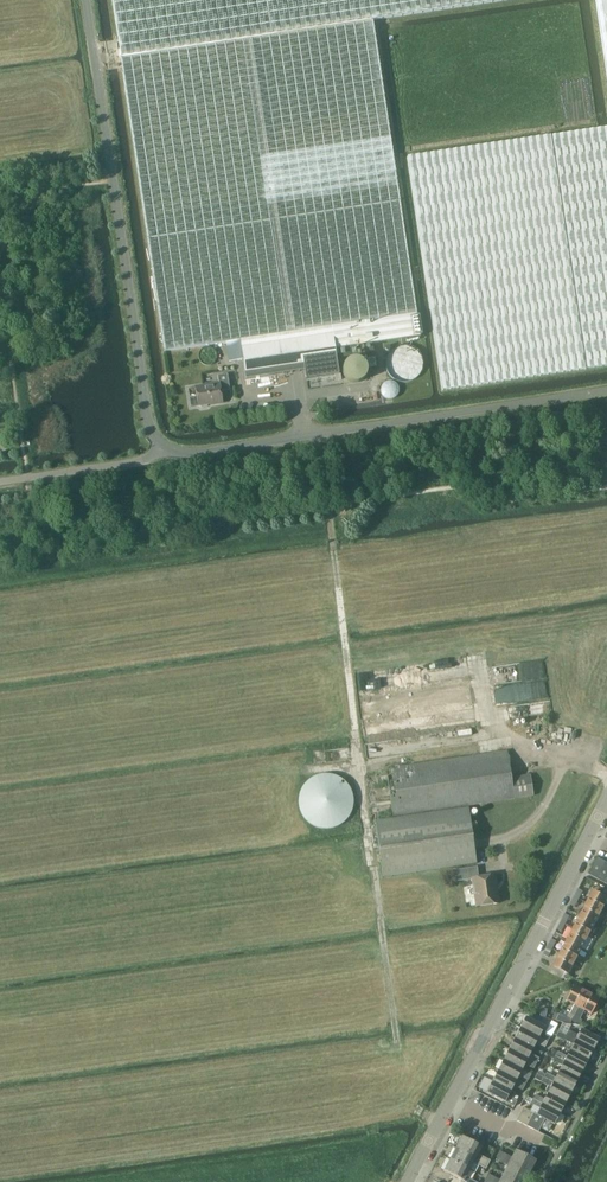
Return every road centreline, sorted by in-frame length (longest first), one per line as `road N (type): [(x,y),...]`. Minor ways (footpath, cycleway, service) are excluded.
road 1 (unclassified): [(606,391),(196,455),(167,449),(149,424),(87,0)]
road 2 (track): [(399,1040),(329,505)]
road 3 (residential): [(410,1181),(590,840)]

